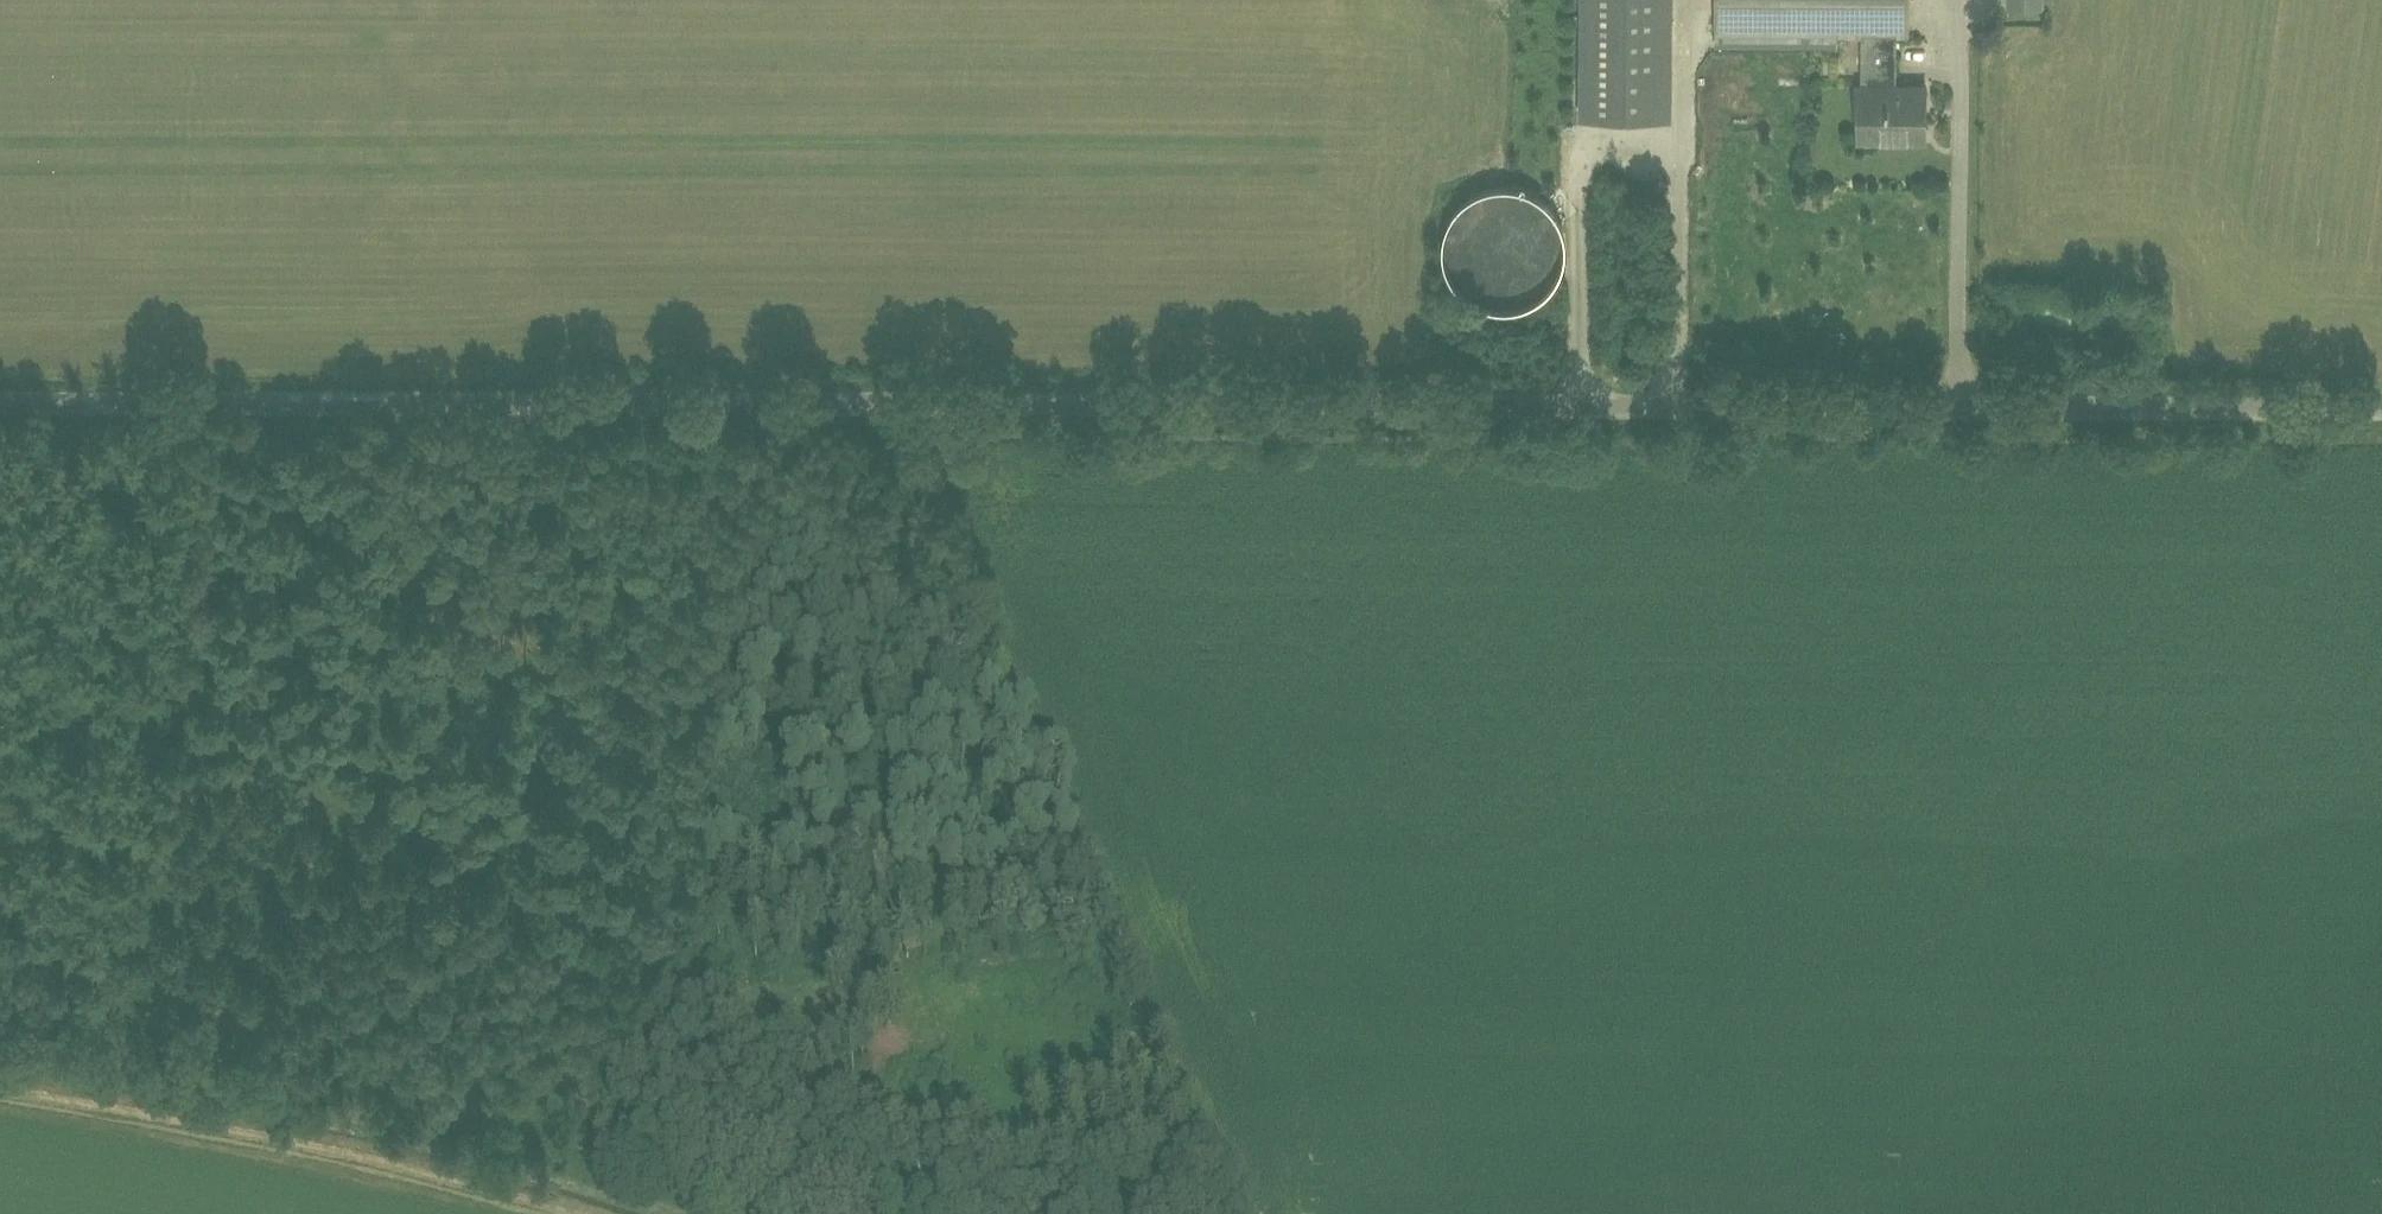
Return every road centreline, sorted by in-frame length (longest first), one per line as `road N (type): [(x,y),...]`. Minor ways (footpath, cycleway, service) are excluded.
road 1 (residential): [(0,397),(412,406),(2381,407)]

